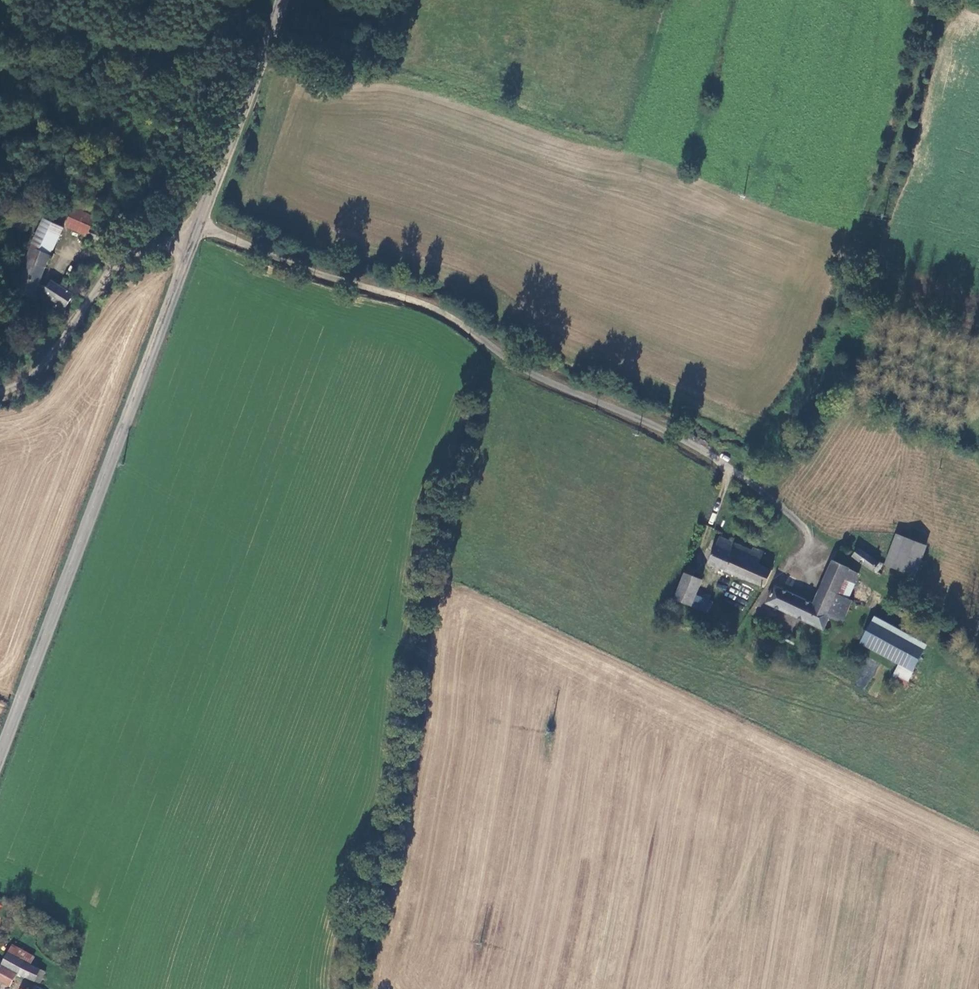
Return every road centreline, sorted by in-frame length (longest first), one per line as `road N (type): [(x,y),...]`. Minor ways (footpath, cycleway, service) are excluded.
road 1 (unclassified): [(200,227),(310,273),(425,306),(556,382),(683,436),(798,524)]
road 2 (track): [(495,349),(419,590),(356,988)]
road 3 (tertiary): [(0,753),(190,249)]
road 4 (track): [(938,0),(877,205),(798,392),(767,439),(733,469)]
road 5 (unclassified): [(190,249),(149,244),(117,266),(27,383),(0,391)]
road 6 (tertiary): [(200,227),(281,0)]

